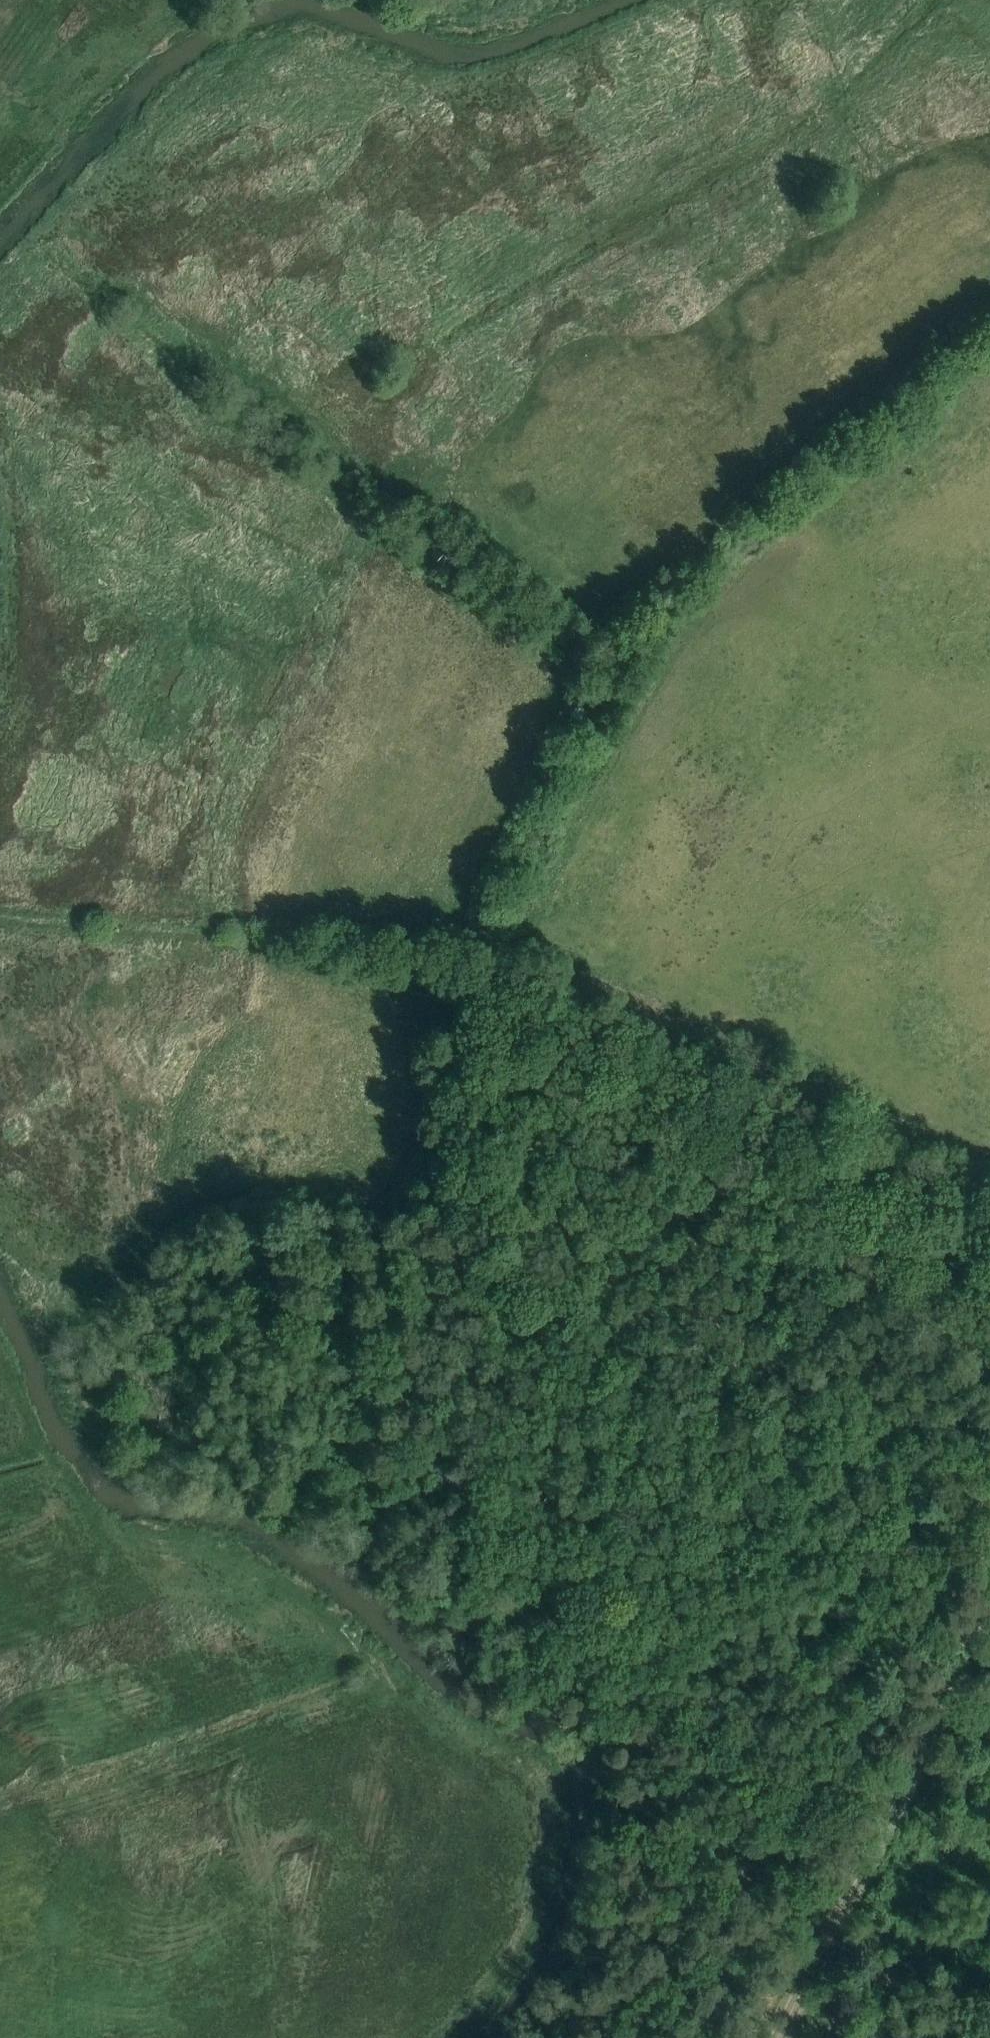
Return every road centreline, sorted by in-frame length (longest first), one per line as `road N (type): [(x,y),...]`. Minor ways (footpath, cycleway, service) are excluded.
road 1 (track): [(774,2037),(989,1599)]

